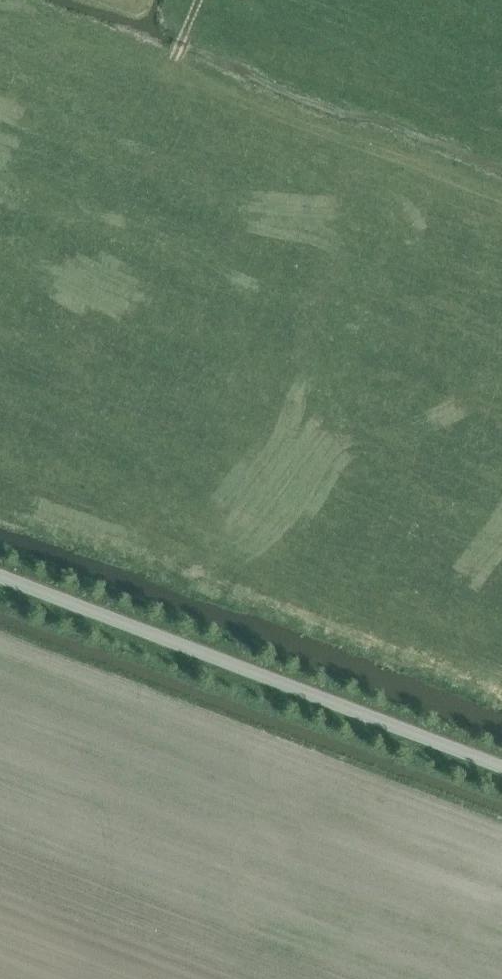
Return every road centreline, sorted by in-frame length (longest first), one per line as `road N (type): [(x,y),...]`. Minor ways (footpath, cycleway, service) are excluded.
road 1 (unclassified): [(501,768),(0,578)]

